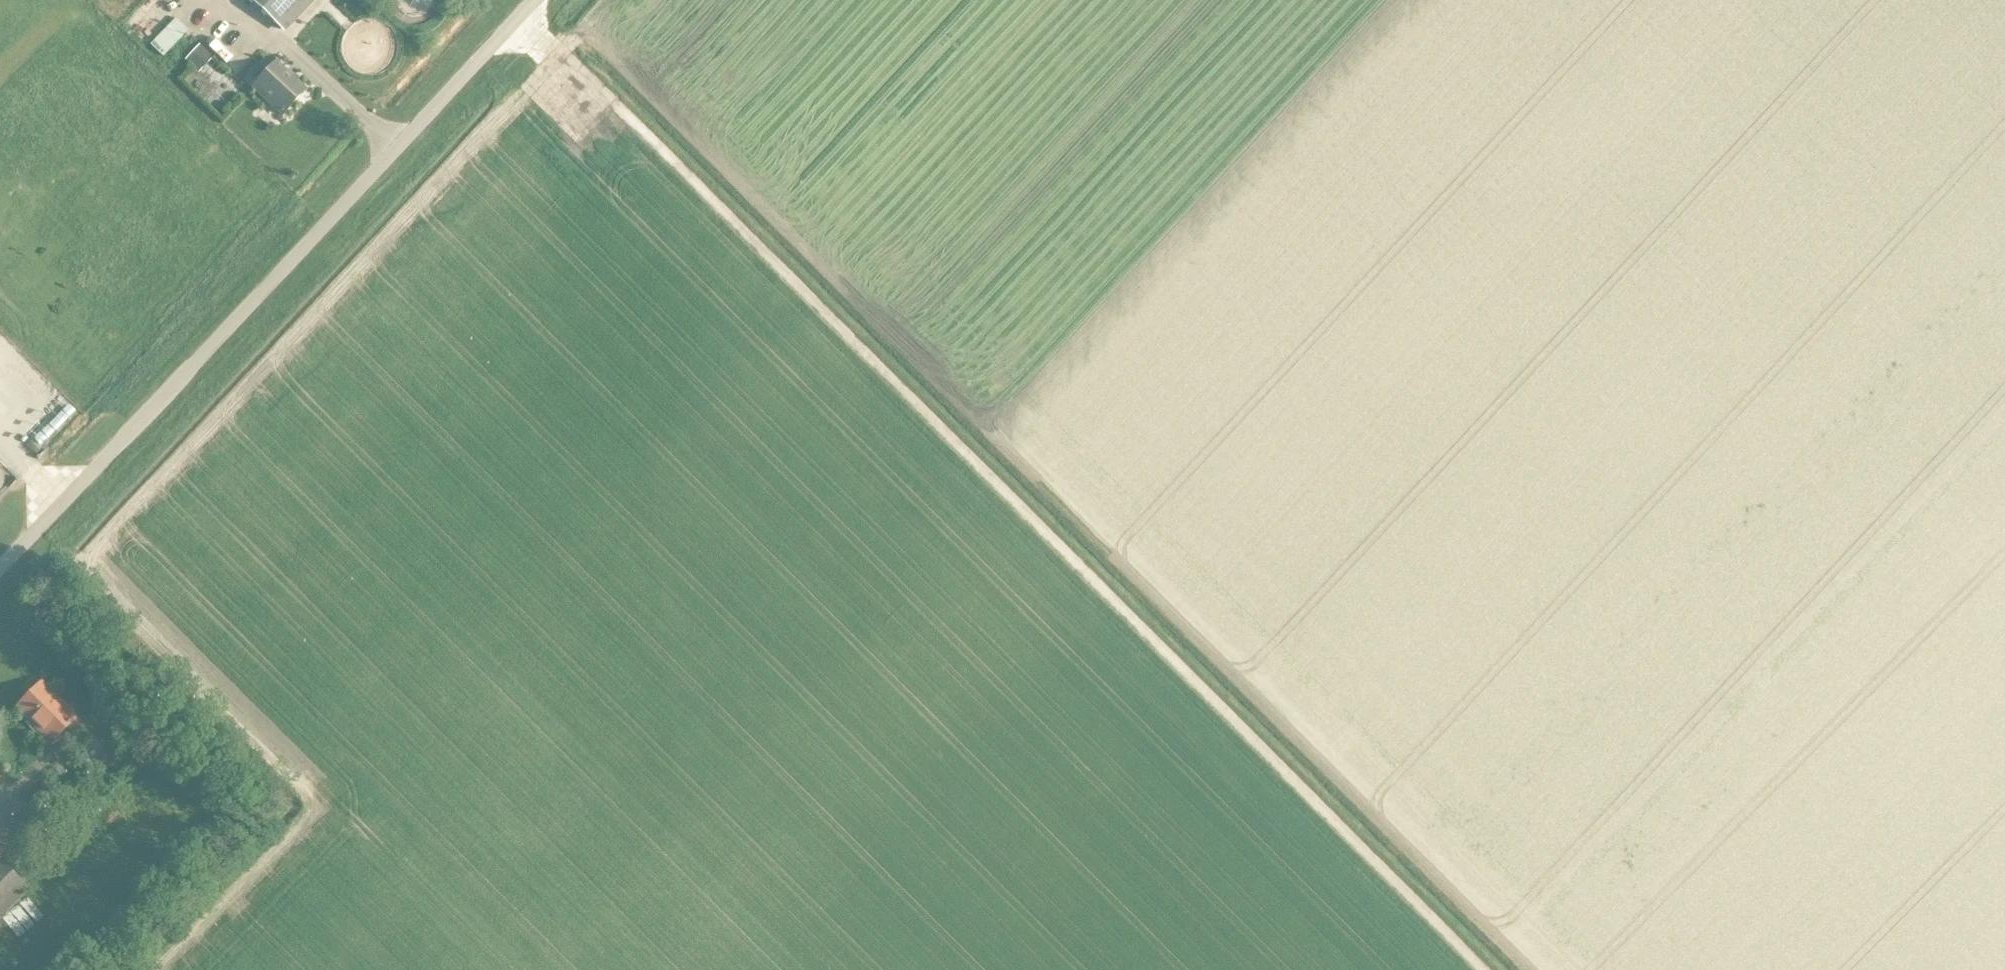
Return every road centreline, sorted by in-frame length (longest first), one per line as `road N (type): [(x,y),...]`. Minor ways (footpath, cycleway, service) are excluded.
road 1 (unclassified): [(0,563),(530,0)]

